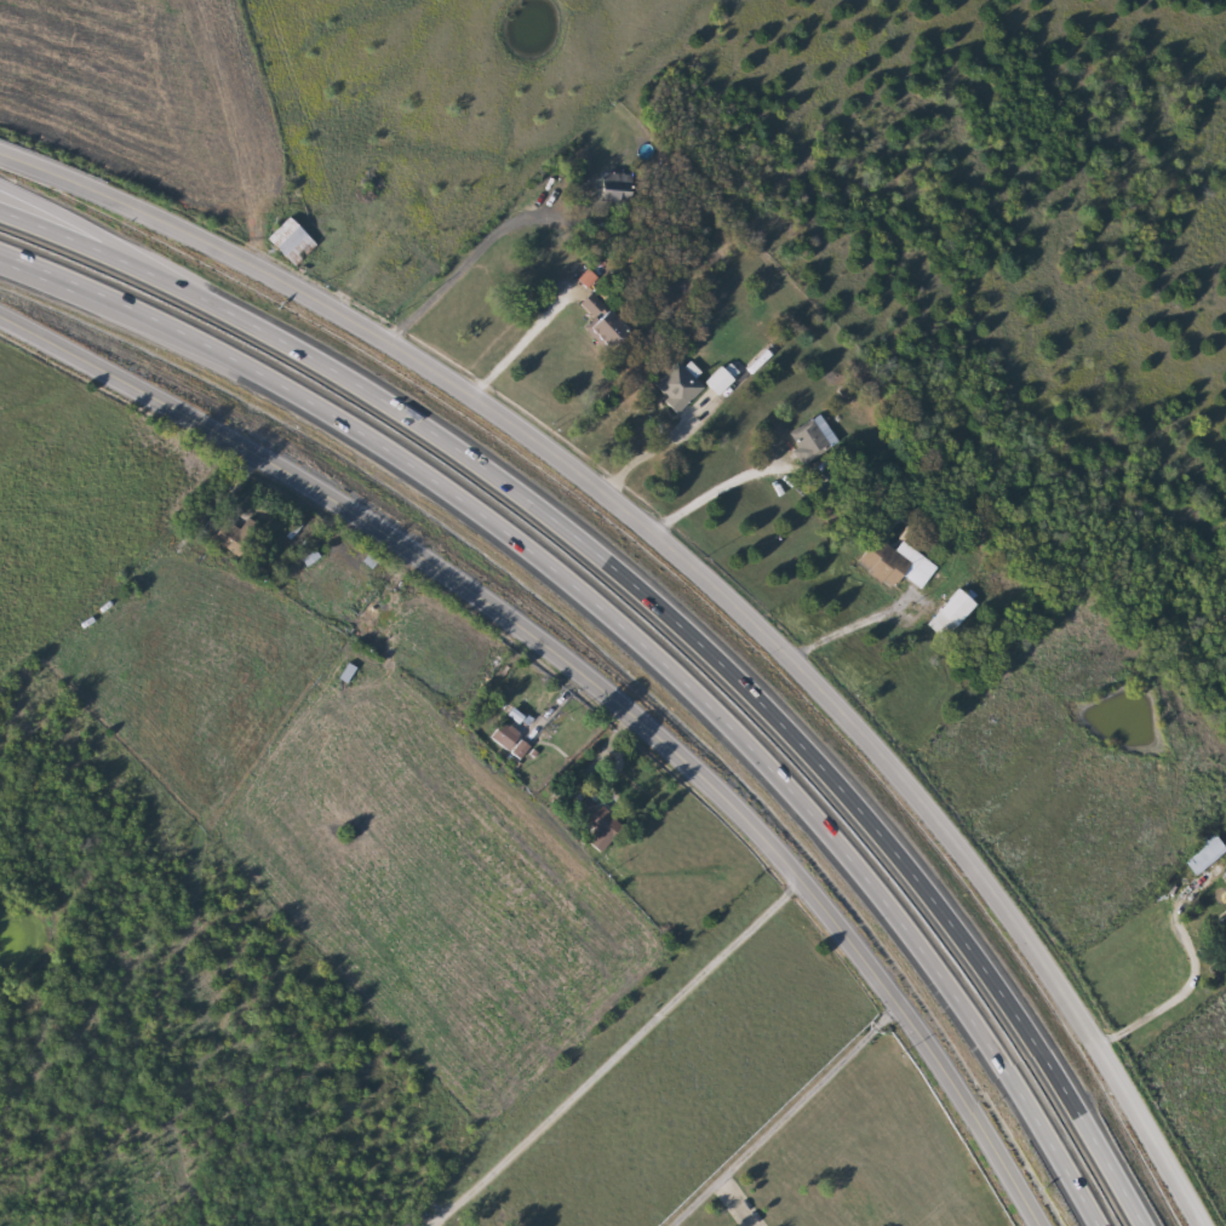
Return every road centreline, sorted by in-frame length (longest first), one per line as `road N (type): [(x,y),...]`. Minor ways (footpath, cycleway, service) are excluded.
road 1 (residential): [(0,148),(235,252),(385,340),(585,474),(699,569),(930,810),(1071,998),(1206,1225)]
road 2 (motorway): [(0,253),(244,363),(469,504),(658,654),(824,823),(917,935),(1104,1225)]
road 3 (residential): [(0,317),(385,531),(697,767),(785,853),(901,1002),(1047,1225)]
road 4 (motorway): [(1148,1225),(947,912),(825,762),(718,658),(620,567),(418,419),(170,280)]
road 5 (residential): [(434,1225),(808,881)]
road 6 (motorway): [(170,280),(124,244),(0,180)]
road 7 (motorway): [(170,280),(0,209)]

